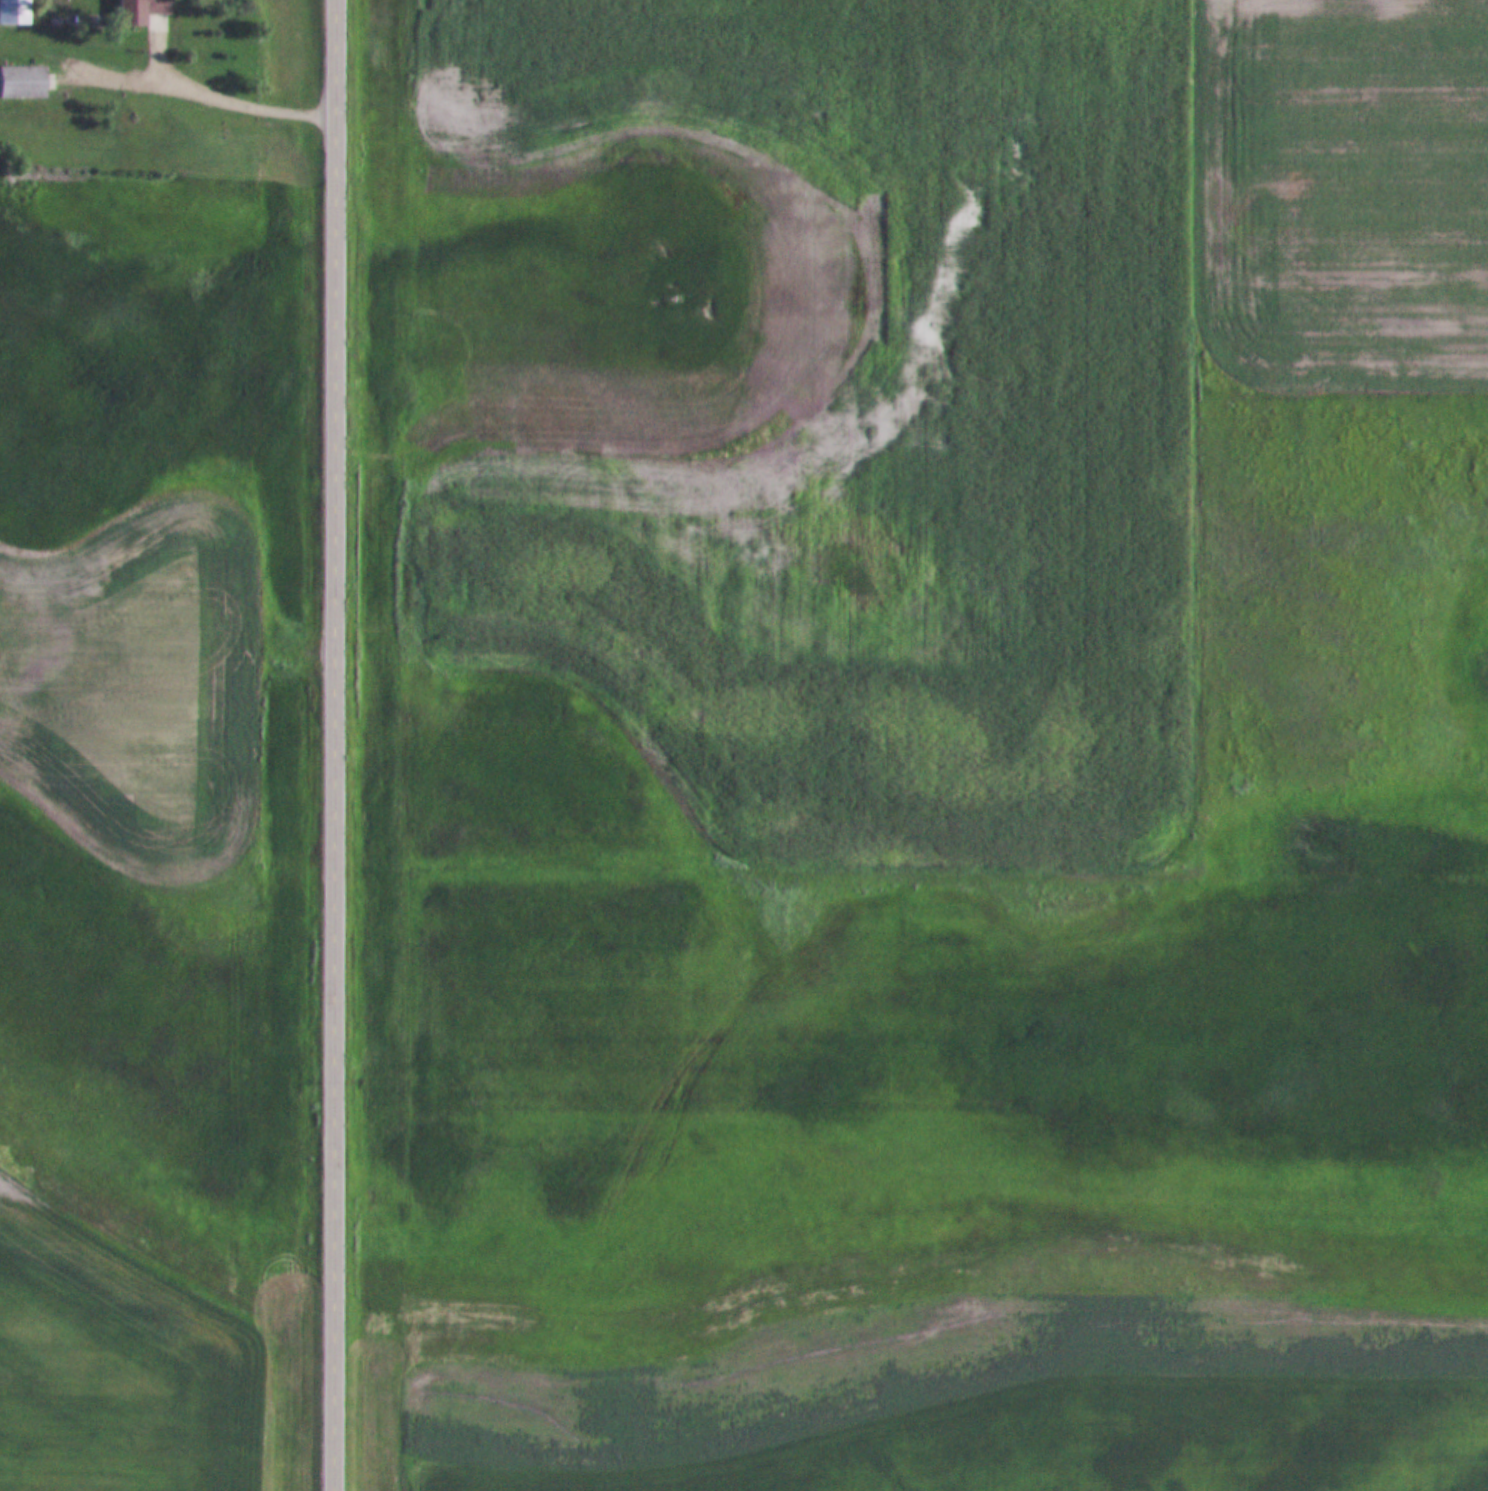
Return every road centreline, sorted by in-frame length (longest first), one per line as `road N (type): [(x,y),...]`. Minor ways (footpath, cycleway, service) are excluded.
road 1 (primary): [(335,1490),(335,0)]

